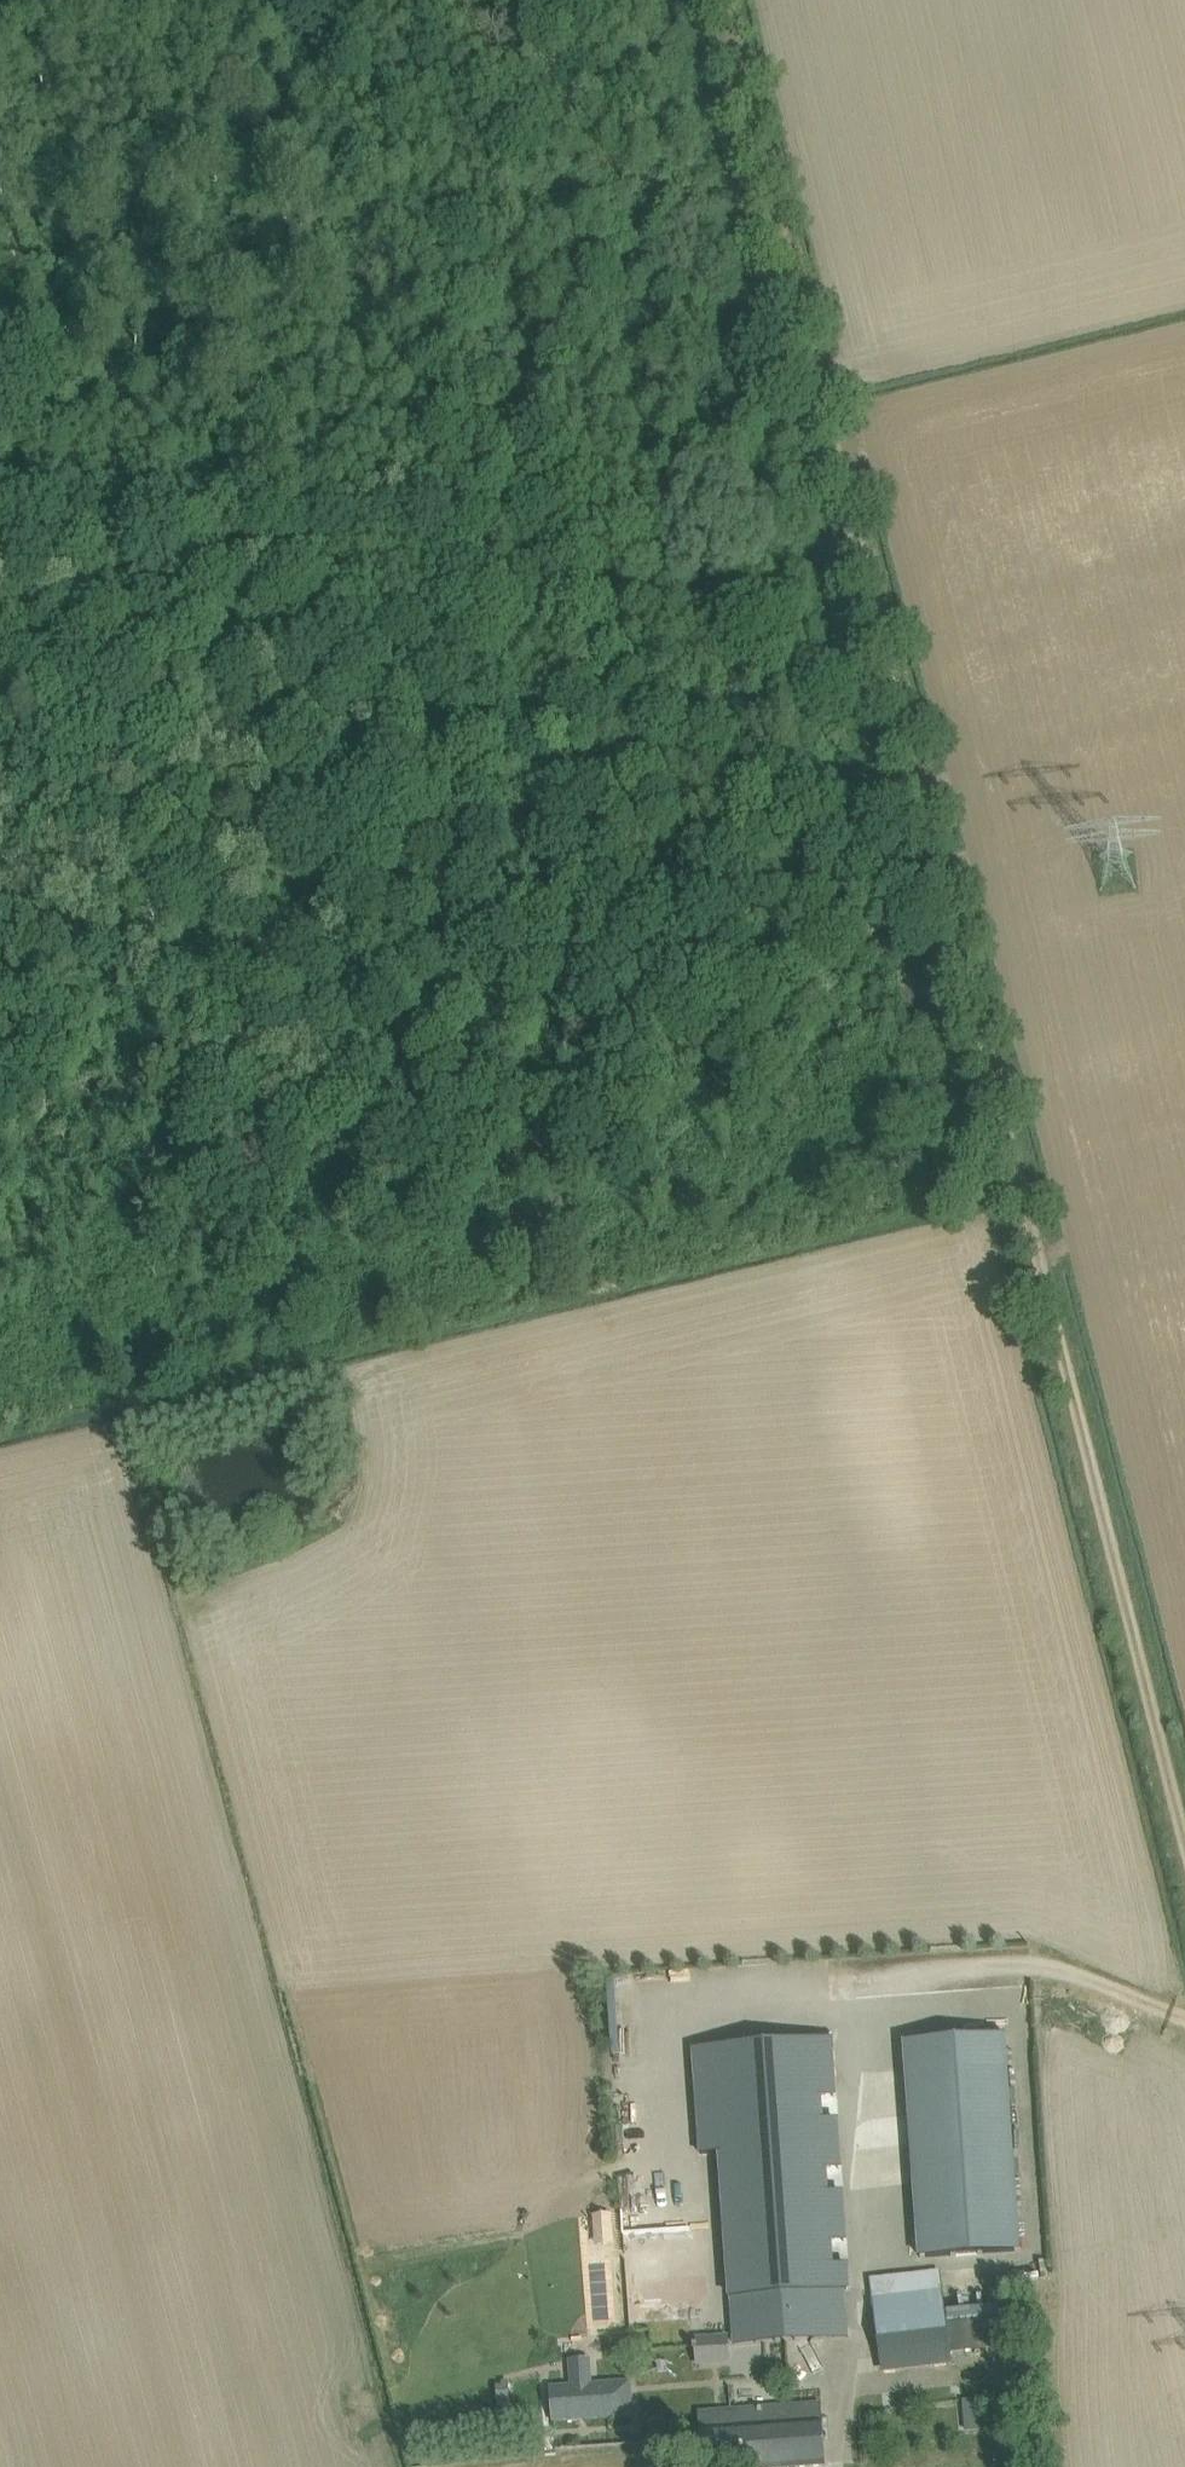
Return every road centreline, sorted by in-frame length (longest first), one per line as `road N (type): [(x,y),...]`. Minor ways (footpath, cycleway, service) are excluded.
road 1 (track): [(731,0),(1184,1830)]
road 2 (track): [(353,2408),(677,2332),(691,2304),(663,2035),(839,2022)]

